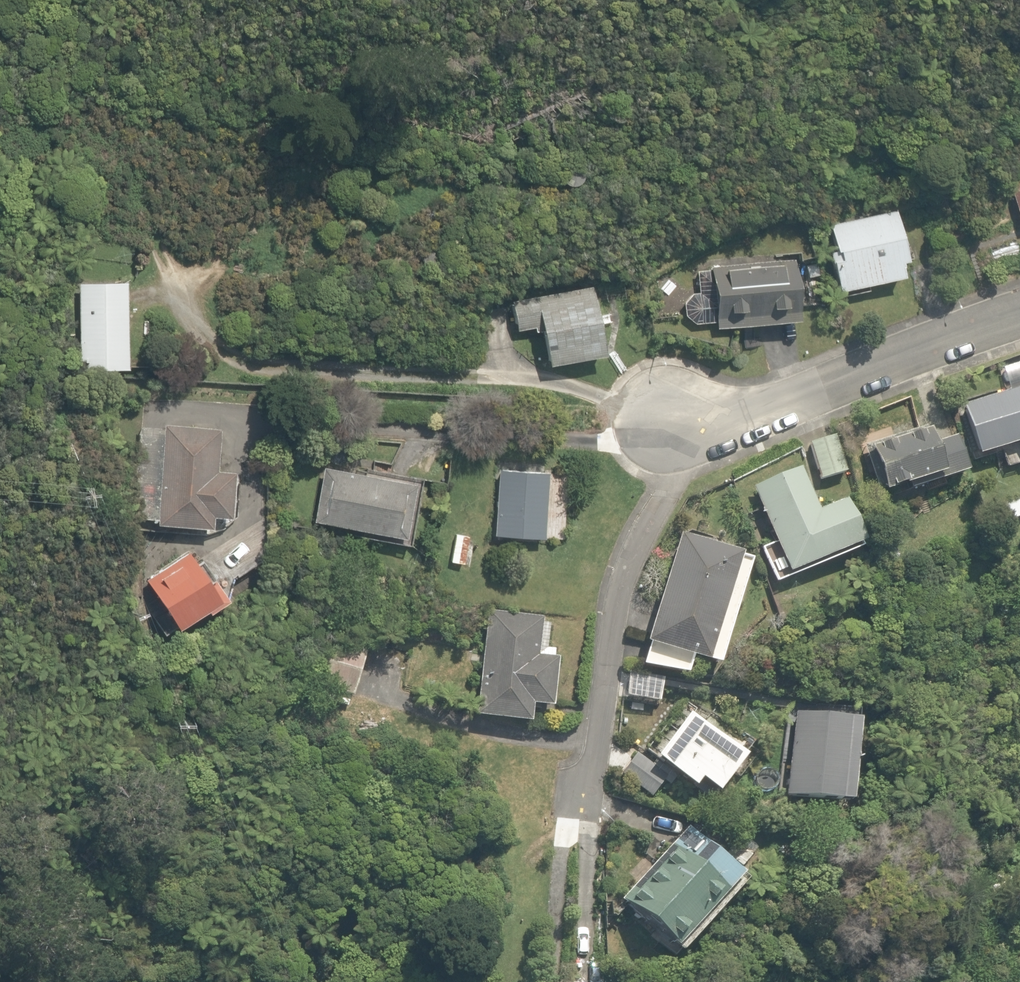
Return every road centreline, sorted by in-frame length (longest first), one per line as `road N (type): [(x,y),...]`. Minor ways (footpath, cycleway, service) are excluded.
road 1 (residential): [(1019,317),(804,388),(662,413)]

